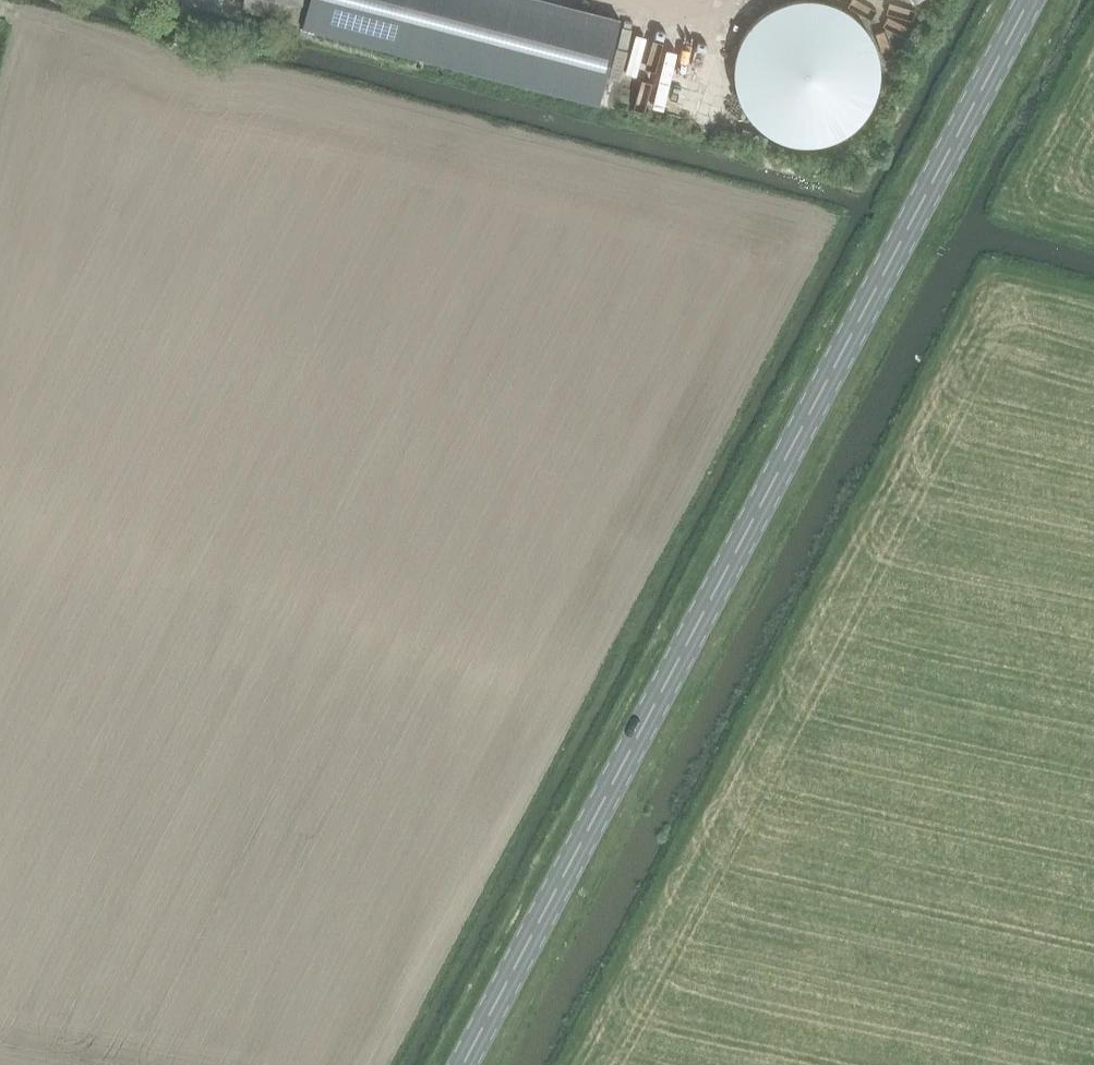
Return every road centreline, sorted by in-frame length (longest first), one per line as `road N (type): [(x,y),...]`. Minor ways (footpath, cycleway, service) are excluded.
road 1 (primary): [(1029,0),(463,1064)]

